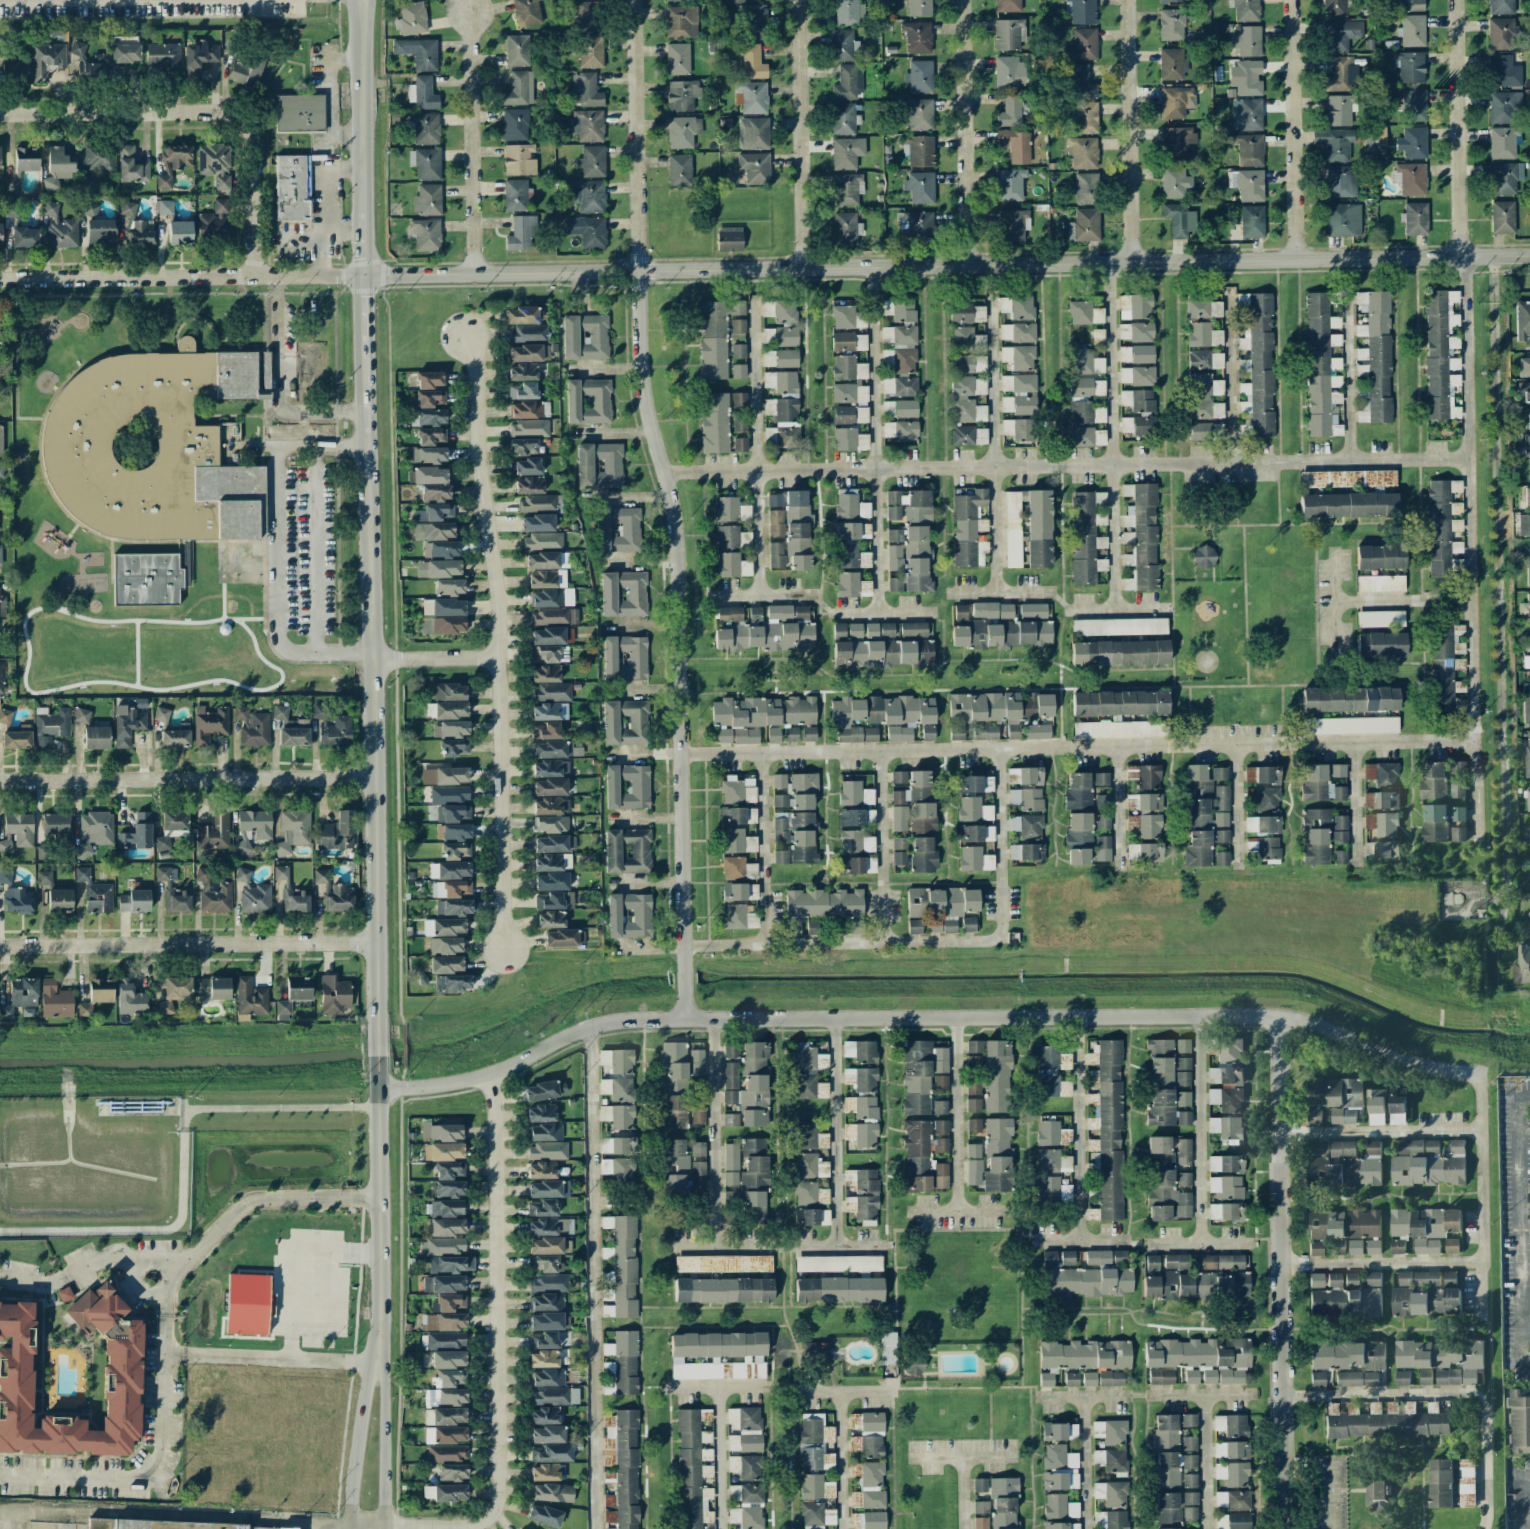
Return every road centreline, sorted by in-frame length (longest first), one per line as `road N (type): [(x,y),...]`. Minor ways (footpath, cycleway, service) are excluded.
road 1 (tertiary): [(377,1309),(366,0)]
road 2 (tertiary): [(1529,256),(365,276)]
road 3 (residential): [(1476,1072),(1414,1064),(1312,1023),(1279,1020),(623,1018),(593,1024),(493,1076),(377,1089)]
road 4 (residential): [(634,0),(638,369),(674,519),(686,984)]
road 5 (residential): [(505,949),(497,603),(479,472),(477,381),(465,338)]
road 6 (residential): [(493,1076),(496,1507),(472,1527),(349,1525)]
road 7 (residential): [(1279,1020),(1286,1528)]
road 8 (residential): [(593,1024),(596,1528)]
road 9 (residential): [(0,113),(233,115),(255,145),(256,275)]
road 10 (residential): [(375,781),(0,785)]
road 11 (residential): [(375,943),(0,947)]
road 12 (residential): [(365,276),(0,278)]
road 13 (residential): [(800,0),(804,269)]
road 14 (residential): [(965,0),(968,266)]
road 15 (residential): [(1128,0),(1133,263)]
road 16 (residential): [(1292,0),(1297,259)]
road 17 (residential): [(470,15),(475,273)]
road 18 (residential): [(1458,0),(1462,258)]
road 19 (tertiary): [(364,1397),(349,1528)]
road 20 (tertiary): [(382,1438),(377,1309)]
road 21 (residential): [(374,657),(497,657)]

